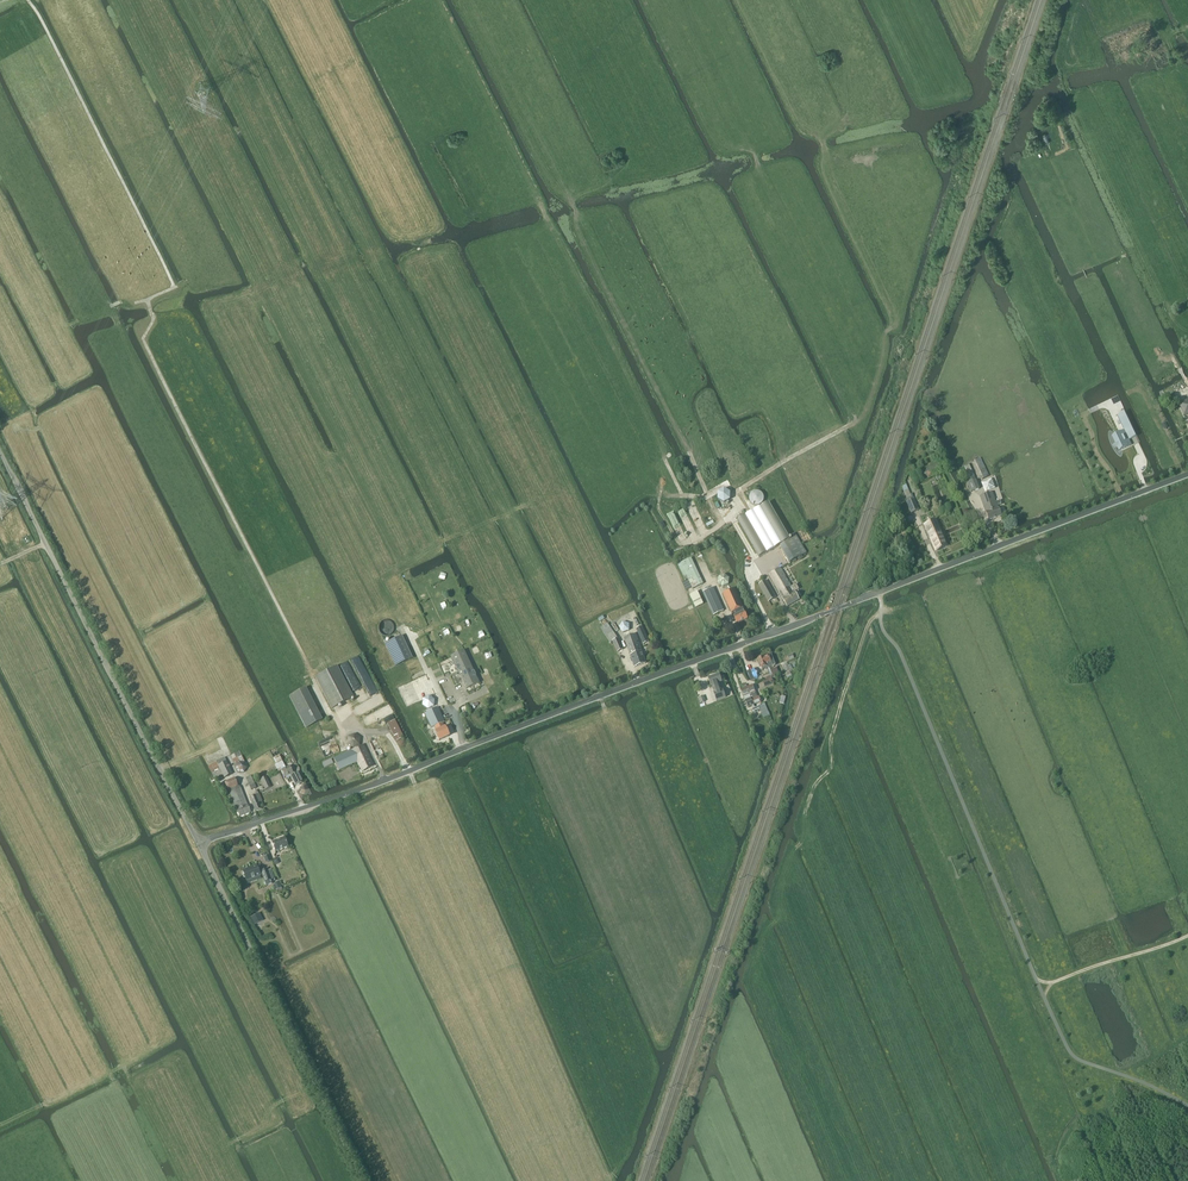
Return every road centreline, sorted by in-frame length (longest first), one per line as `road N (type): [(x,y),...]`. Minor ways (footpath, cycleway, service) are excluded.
road 1 (unclassified): [(198,843),(384,781),(1187,474)]
road 2 (track): [(464,748),(380,580),(399,558),(255,281)]
road 3 (track): [(361,734),(344,734),(328,713),(142,339),(153,320),(147,300)]
road 4 (unclassified): [(198,843),(0,453)]
road 5 (unclassified): [(365,1180),(198,843)]
road 6 (track): [(136,303),(173,283),(28,0)]
road 7 (track): [(1187,498),(881,612)]
road 8 (track): [(806,809),(831,766),(832,731),(868,623),(881,612)]

